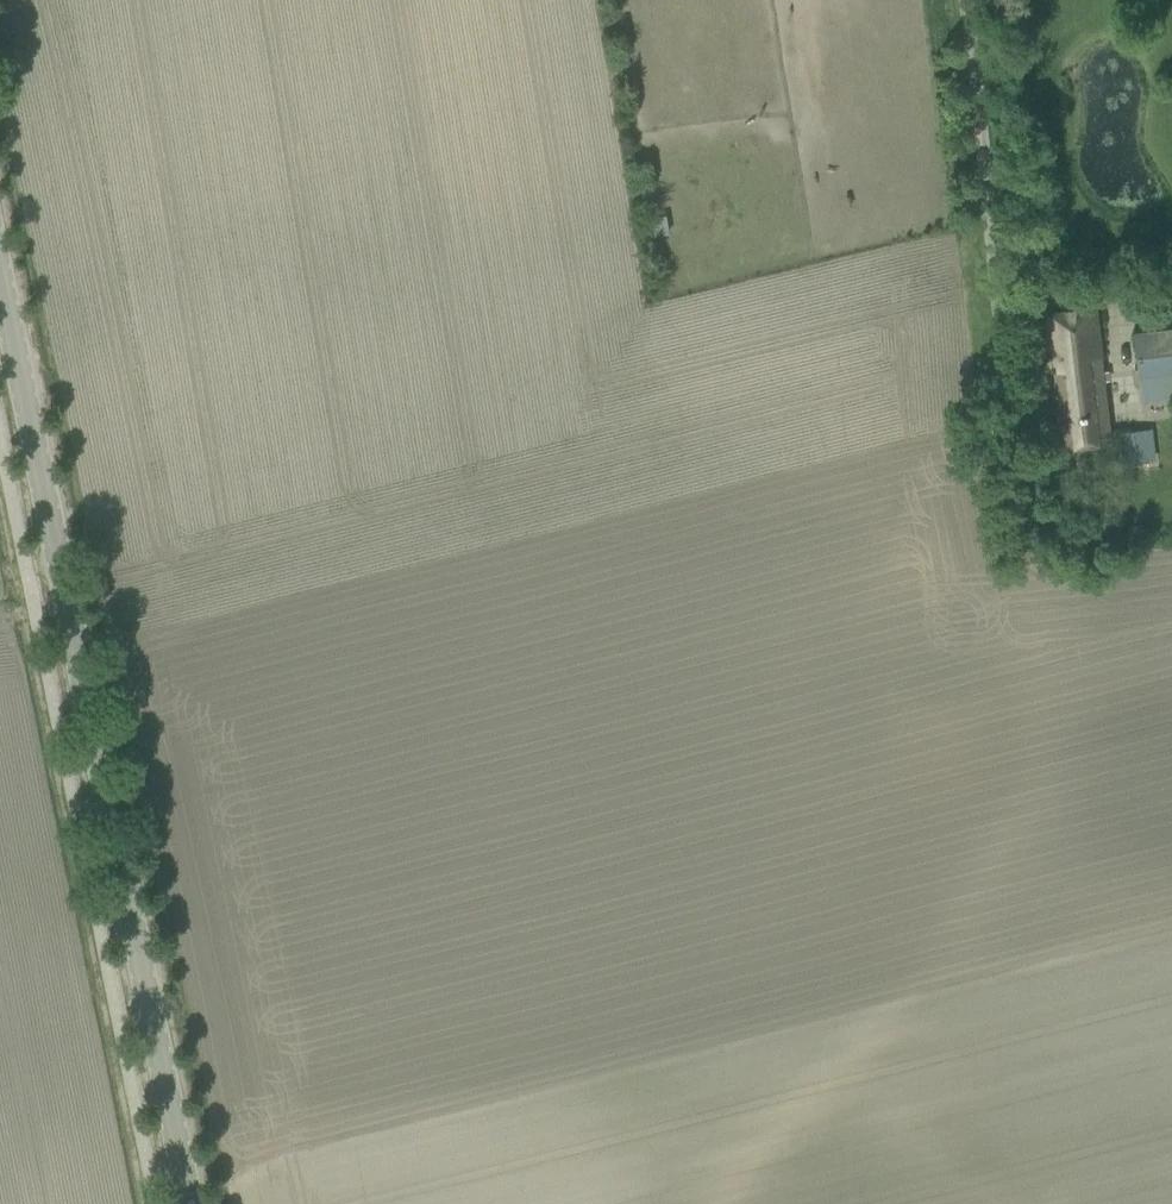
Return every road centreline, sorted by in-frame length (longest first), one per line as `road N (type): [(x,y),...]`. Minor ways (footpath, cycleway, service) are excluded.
road 1 (tertiary): [(186,1203),(0,297)]
road 2 (unclassified): [(1028,514),(964,0)]

